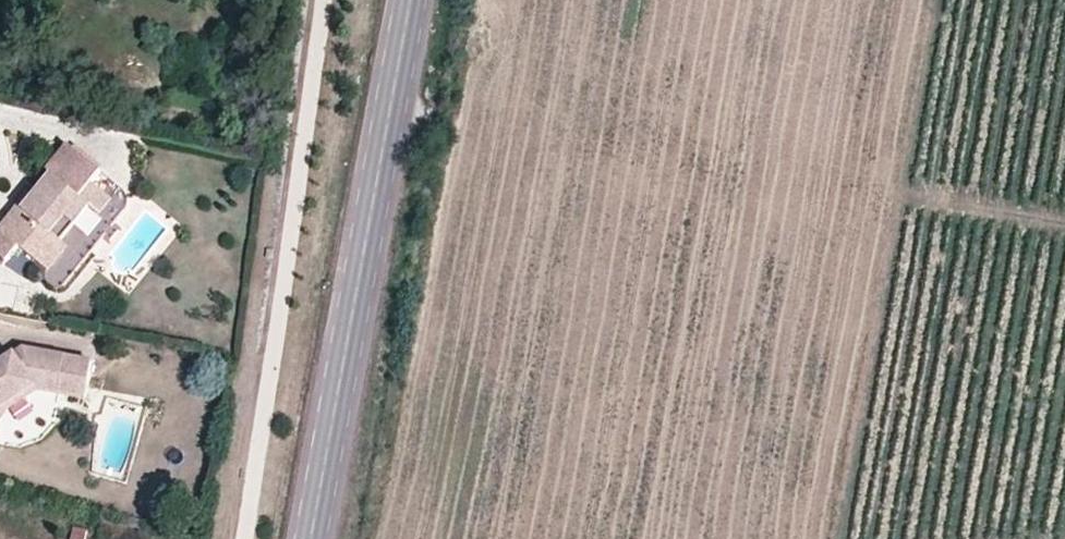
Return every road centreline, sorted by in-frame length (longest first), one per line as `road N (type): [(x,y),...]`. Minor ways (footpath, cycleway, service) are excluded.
road 1 (tertiary): [(311,538),(411,0)]
road 2 (track): [(1064,224),(923,200)]

